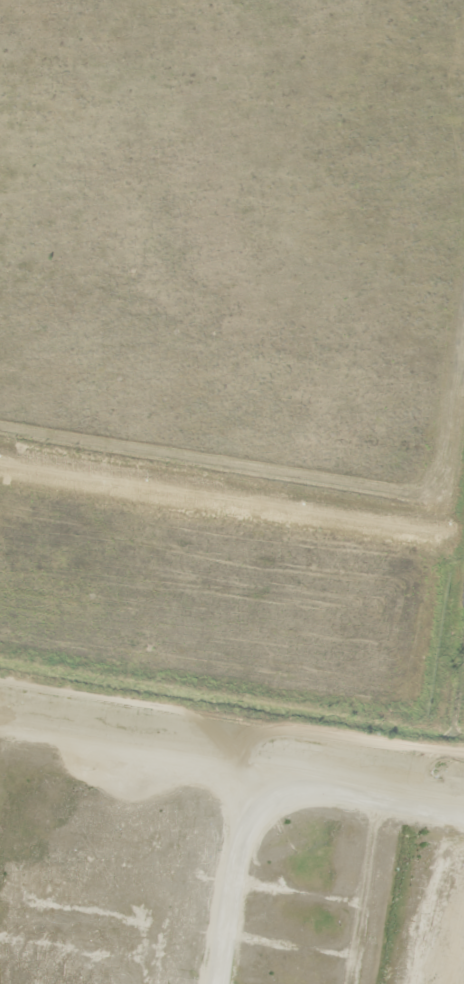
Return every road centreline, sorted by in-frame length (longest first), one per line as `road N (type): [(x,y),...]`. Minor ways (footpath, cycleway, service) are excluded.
road 1 (residential): [(463,764),(0,688)]

